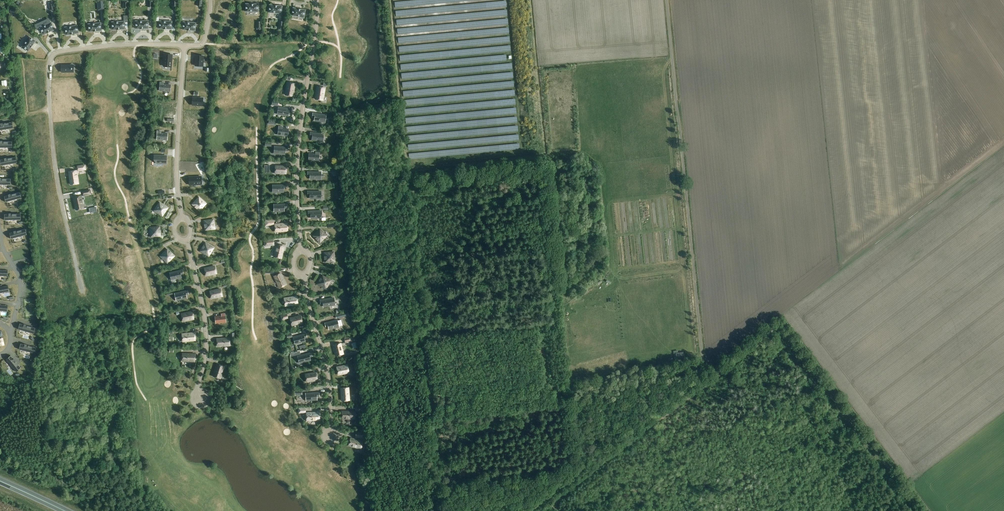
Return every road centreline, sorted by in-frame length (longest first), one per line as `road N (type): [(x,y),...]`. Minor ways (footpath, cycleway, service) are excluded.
road 1 (residential): [(83,294),(54,155),(51,58),(91,47),(184,45)]
road 2 (track): [(439,510),(409,177)]
road 3 (track): [(705,372),(707,378),(777,329),(915,510)]
road 4 (residential): [(301,249),(299,141),(318,0)]
road 5 (track): [(705,372),(535,510)]
road 6 (residential): [(182,218),(184,45)]
road 7 (residential): [(201,403),(206,331),(187,241)]
road 8 (residential): [(332,435),(328,372),(304,276)]

